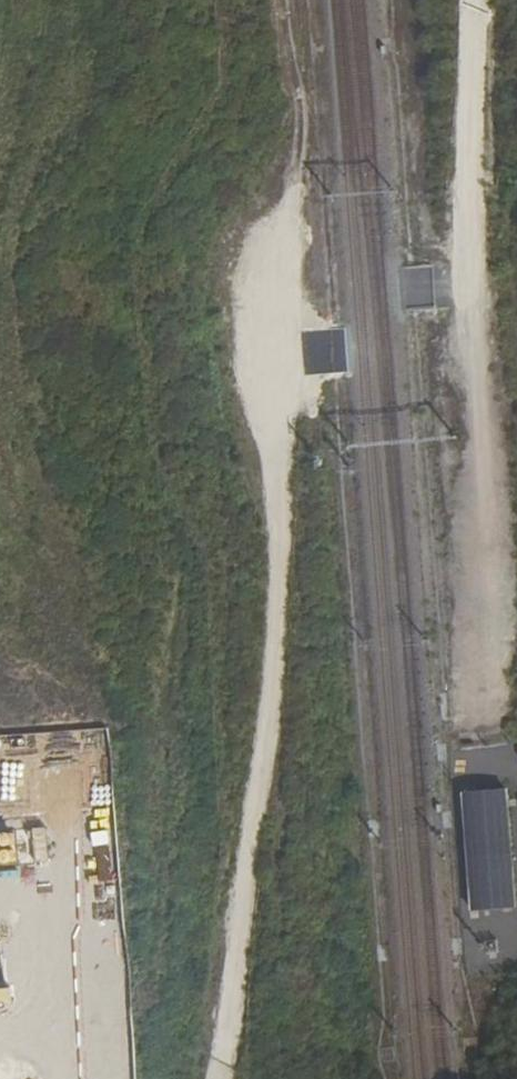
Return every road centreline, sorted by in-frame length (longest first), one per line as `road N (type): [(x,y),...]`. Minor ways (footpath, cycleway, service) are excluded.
road 1 (track): [(219,1078),(273,714),(289,520),(286,349),(304,116),(284,0)]
road 2 (track): [(516,775),(472,781),(487,502),(468,259),(472,0)]

